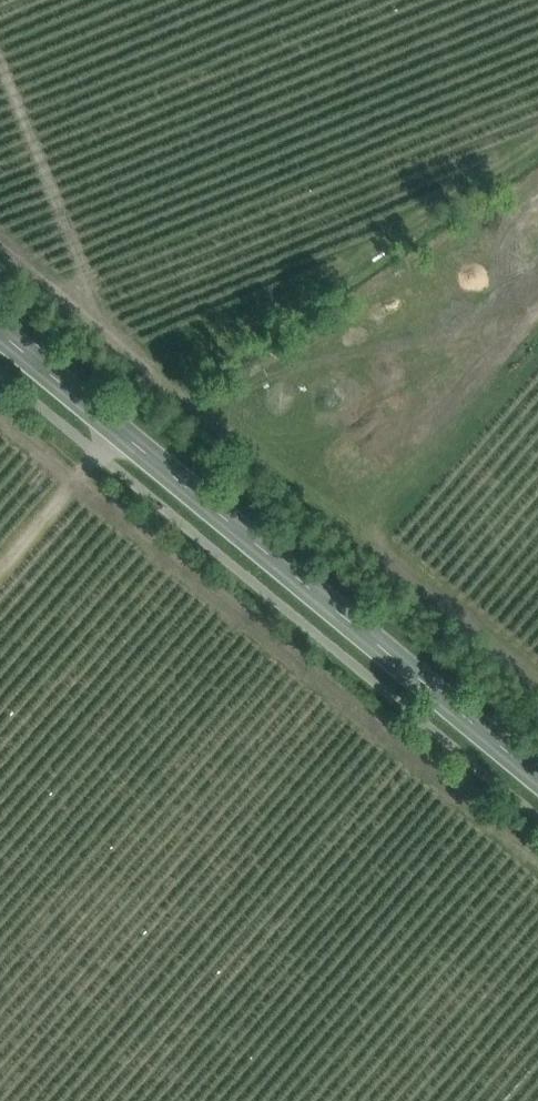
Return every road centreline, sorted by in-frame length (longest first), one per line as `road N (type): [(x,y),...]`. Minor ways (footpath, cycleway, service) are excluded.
road 1 (secondary): [(537,771),(0,328)]

